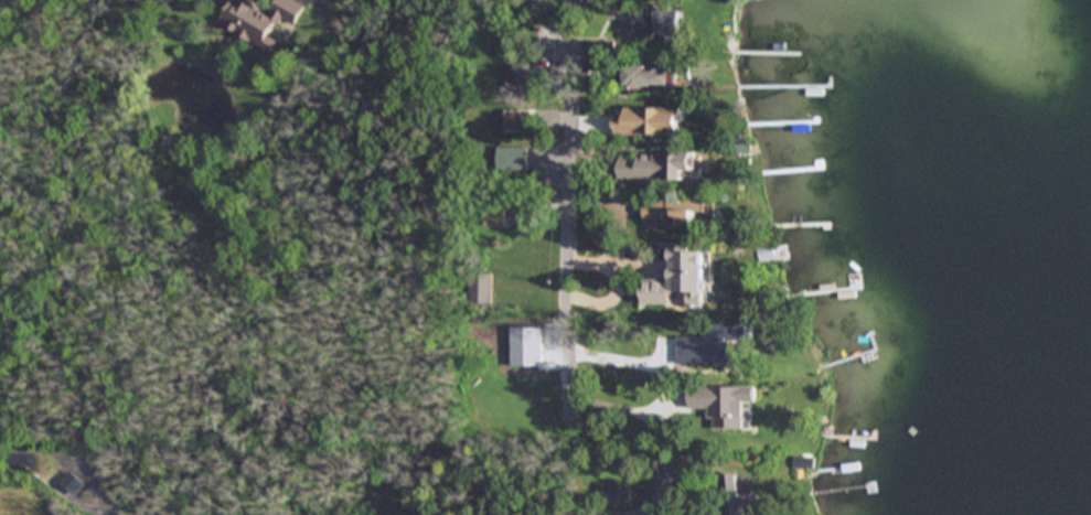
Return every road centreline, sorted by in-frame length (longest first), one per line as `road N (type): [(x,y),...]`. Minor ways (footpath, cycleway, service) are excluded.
road 1 (residential): [(567,430),(572,0)]
road 2 (residential): [(0,466),(69,471),(99,494),(109,514)]

